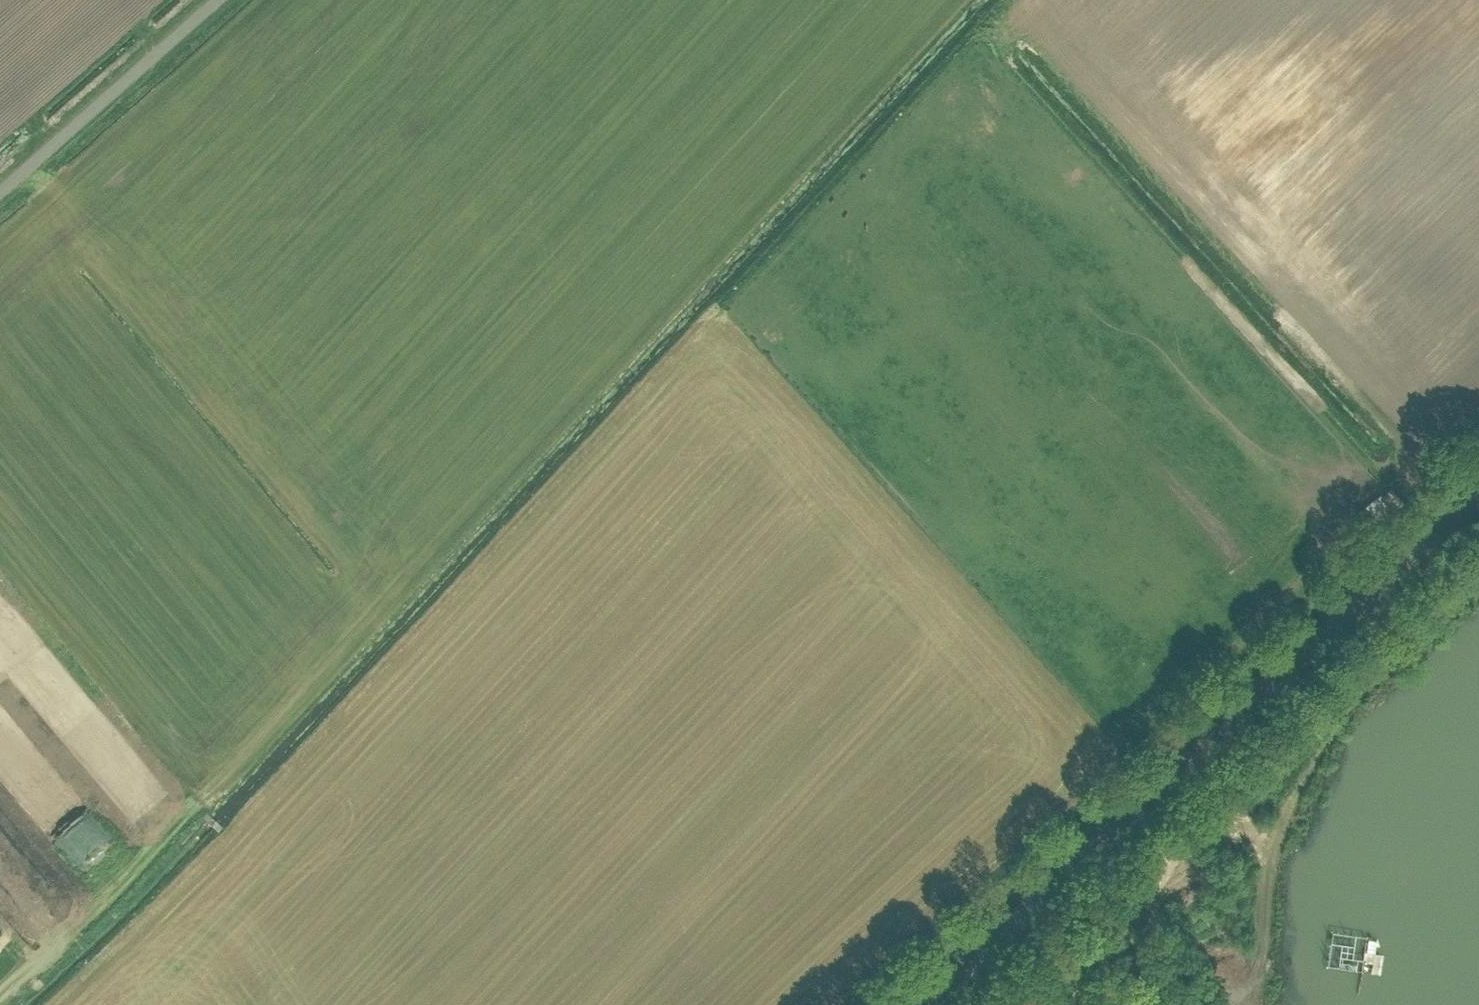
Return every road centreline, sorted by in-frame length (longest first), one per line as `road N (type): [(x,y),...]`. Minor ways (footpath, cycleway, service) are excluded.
road 1 (unclassified): [(925,1004),(1478,493)]
road 2 (unclassified): [(0,192),(218,0)]

